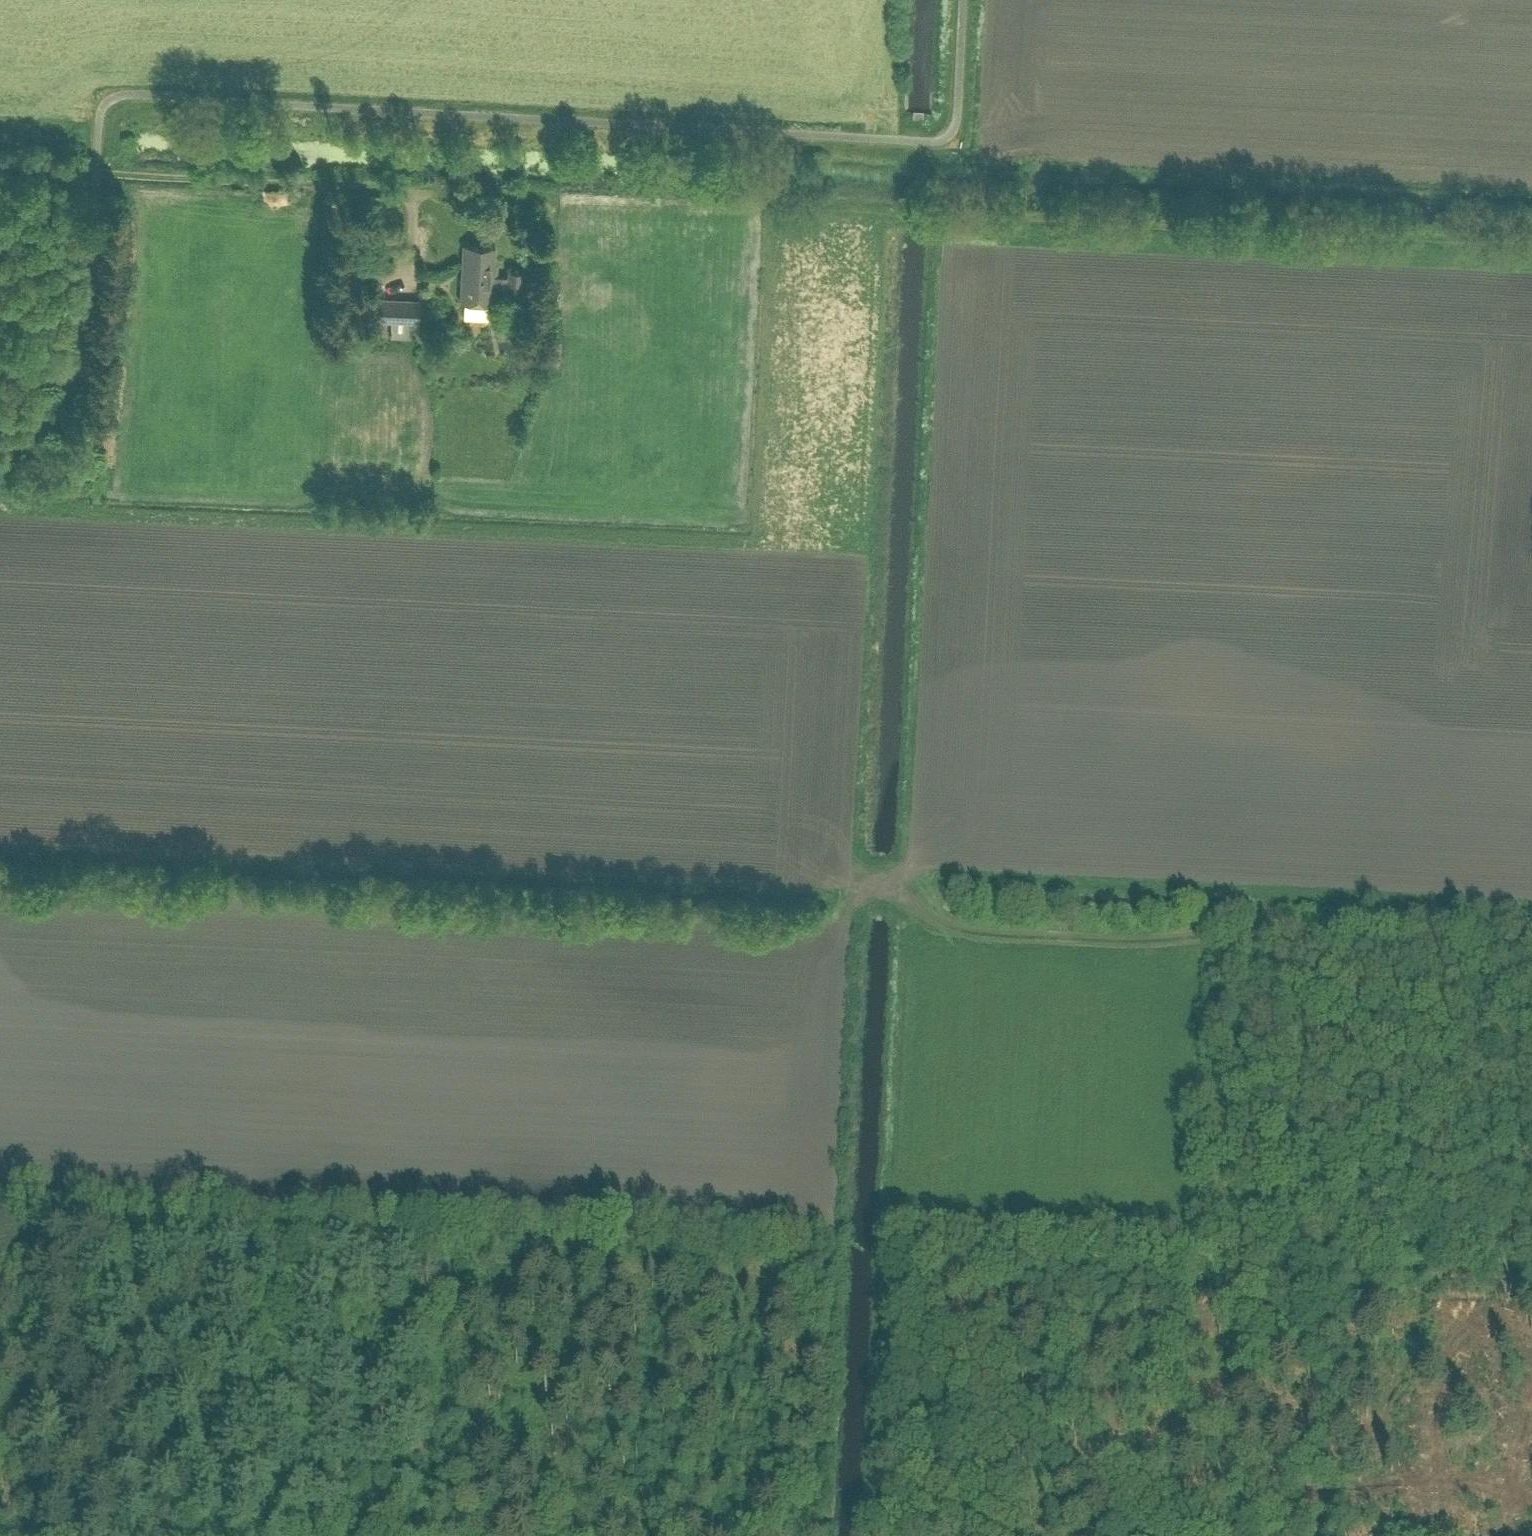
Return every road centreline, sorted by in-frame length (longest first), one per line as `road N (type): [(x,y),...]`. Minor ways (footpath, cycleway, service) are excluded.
road 1 (track): [(857,904),(908,904),(947,930),(1167,942),(1221,926),(1531,953)]
road 2 (track): [(407,223),(375,188),(0,165)]
road 3 (track): [(945,0),(938,140)]

